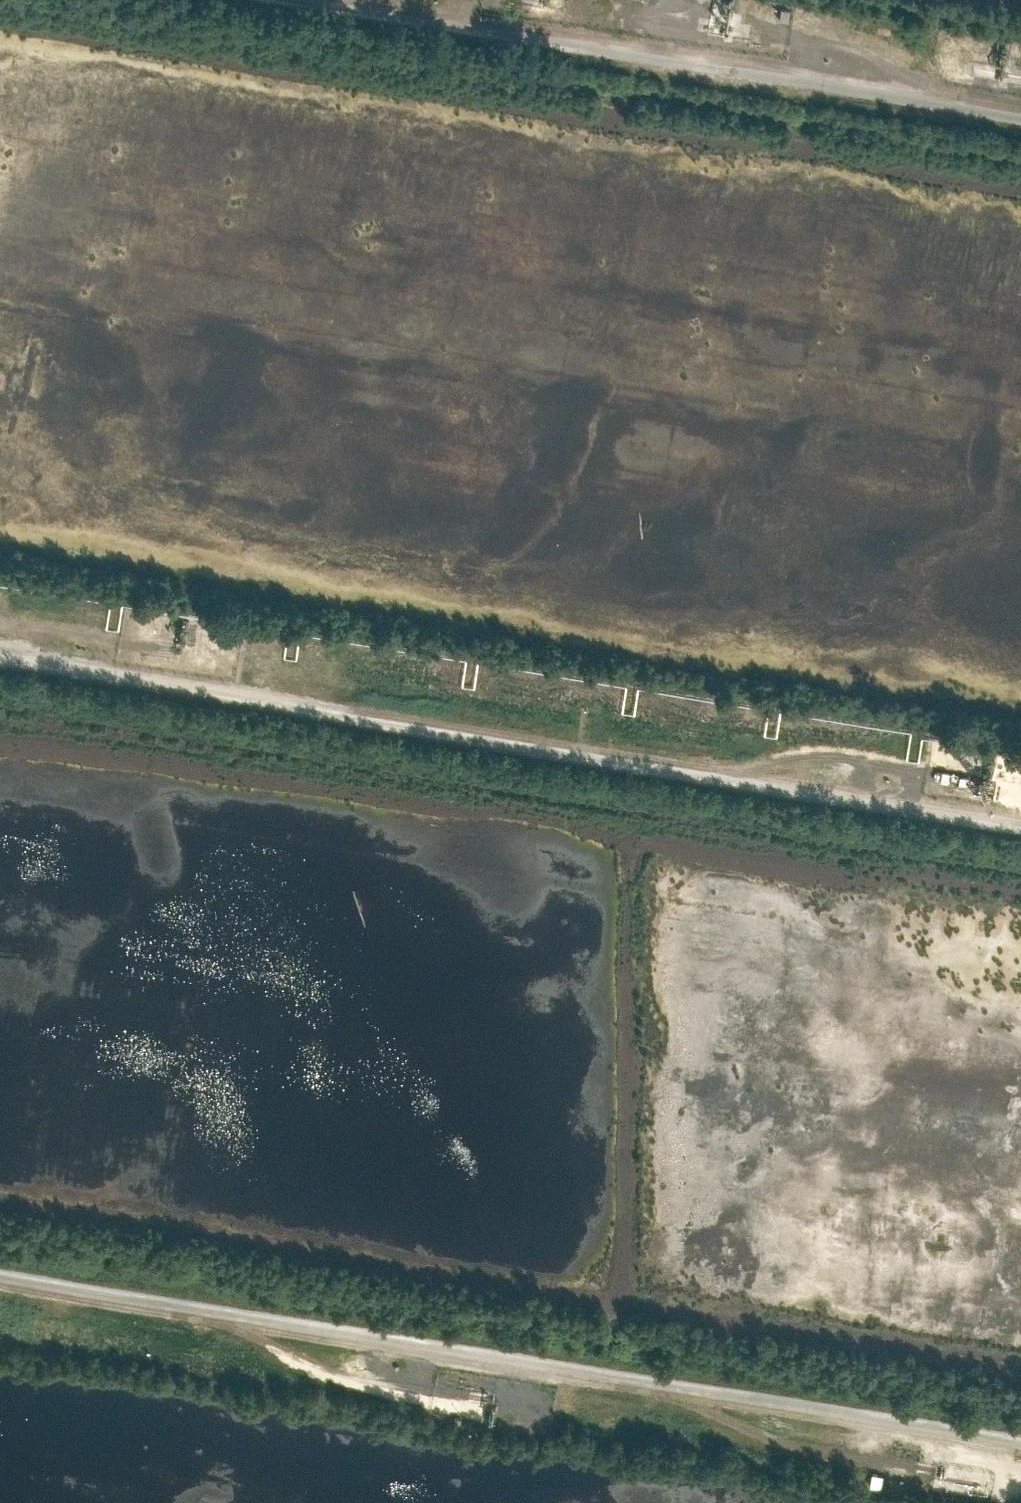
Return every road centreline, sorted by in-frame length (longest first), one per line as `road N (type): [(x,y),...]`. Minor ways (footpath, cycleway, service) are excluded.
road 1 (track): [(1020,1436),(0,1269)]
road 2 (track): [(0,647),(1020,813)]
road 3 (track): [(365,0),(1020,104)]

